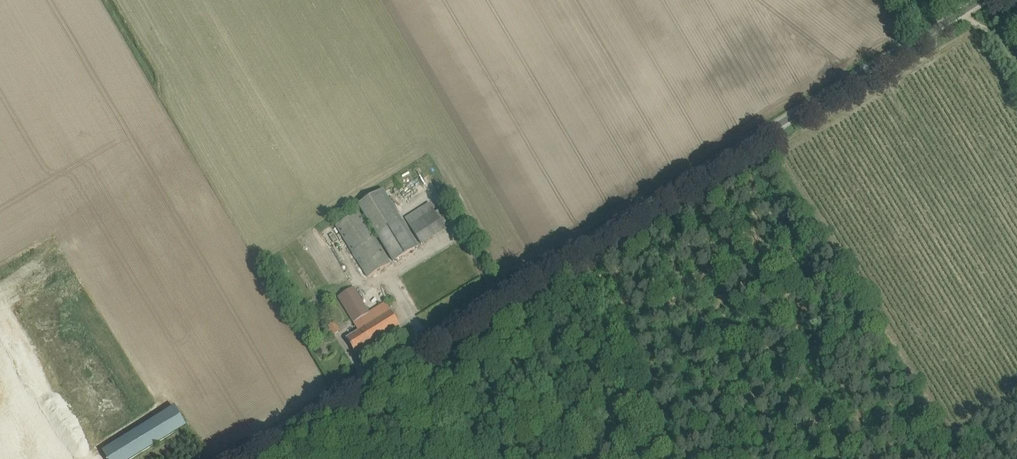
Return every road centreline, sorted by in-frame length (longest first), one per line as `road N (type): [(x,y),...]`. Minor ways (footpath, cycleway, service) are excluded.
road 1 (unclassified): [(231,458),(980,0)]
road 2 (track): [(569,252),(676,458)]

